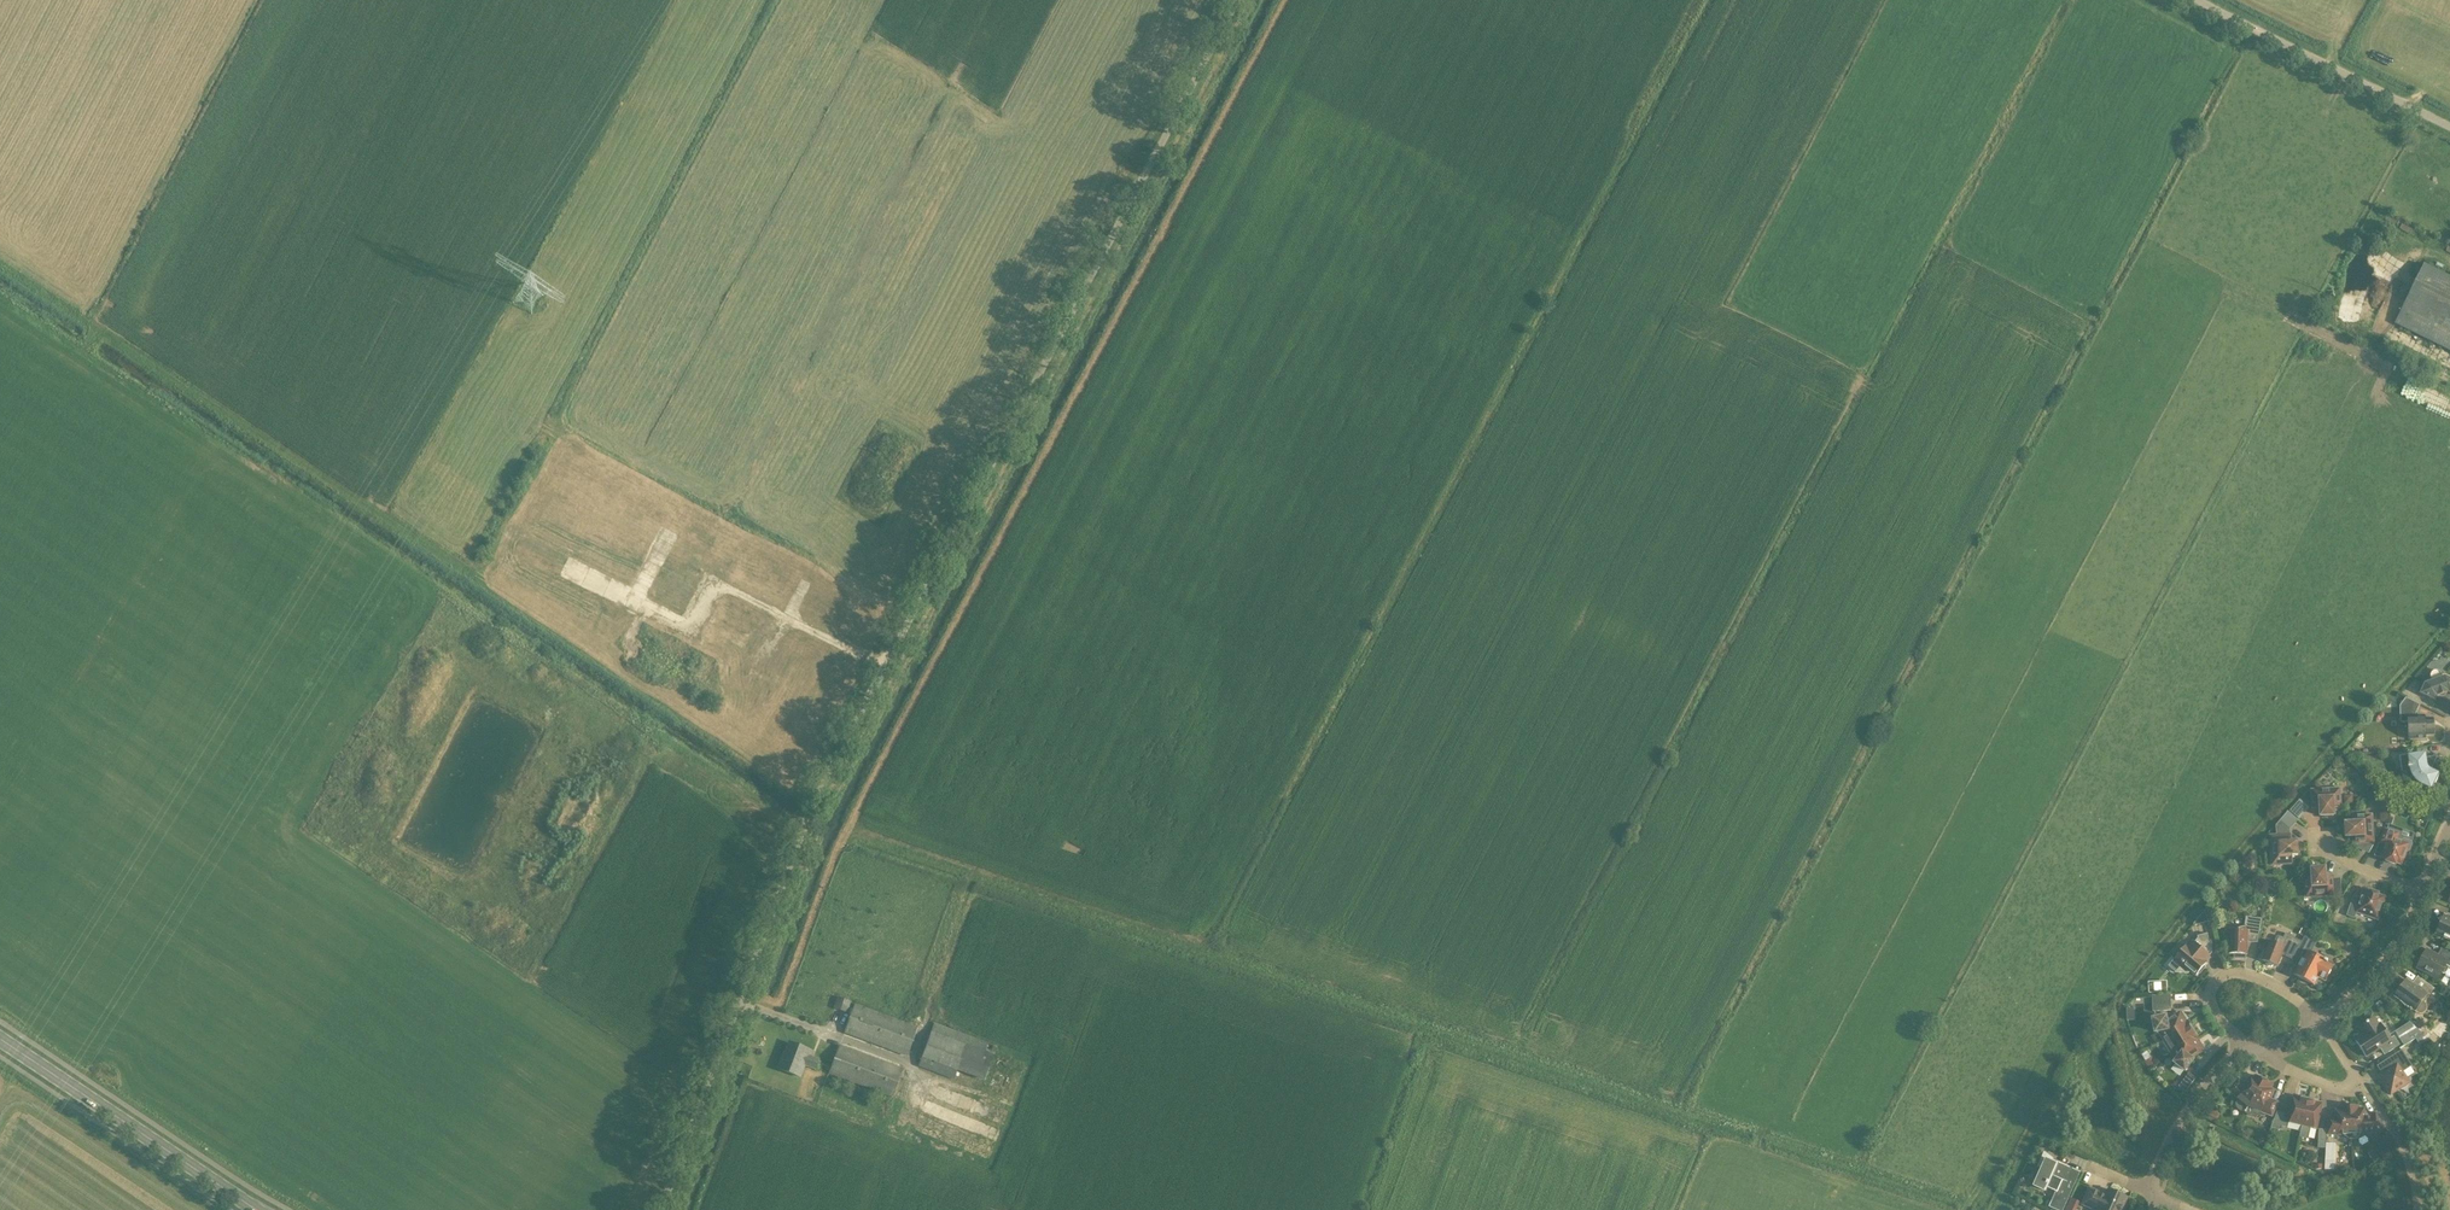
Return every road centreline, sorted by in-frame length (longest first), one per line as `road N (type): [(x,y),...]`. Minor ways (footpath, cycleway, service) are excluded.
road 1 (unclassified): [(739,1002),(826,779),(1238,0)]
road 2 (motorway): [(618,391),(585,425),(401,731),(338,815),(145,961),(111,997),(69,1072),(39,1160)]
road 3 (motorway): [(618,391),(336,930),(207,1209)]
road 4 (motorway): [(241,1209),(453,771),(588,515)]
road 5 (motorway): [(411,1209),(427,980),(443,880),(475,775),(586,545),(588,515)]
road 6 (motorway): [(588,515),(882,0)]
road 7 (motorway): [(846,0),(618,391)]
road 8 (primary): [(264,1209),(0,1035)]
road 9 (unclassified): [(2449,128),(2195,0)]
road 10 (residential): [(2320,1021),(2270,982),(2225,973),(2215,980),(2215,1016),(2248,1048)]
road 11 (residential): [(2248,1048),(2334,1087),(2359,1081),(2320,1021)]
road 12 (residential): [(2153,1194),(2174,1134),(2204,1087),(2248,1048)]
road 13 (residential): [(2320,1021),(2358,996),(2388,961),(2423,891)]

